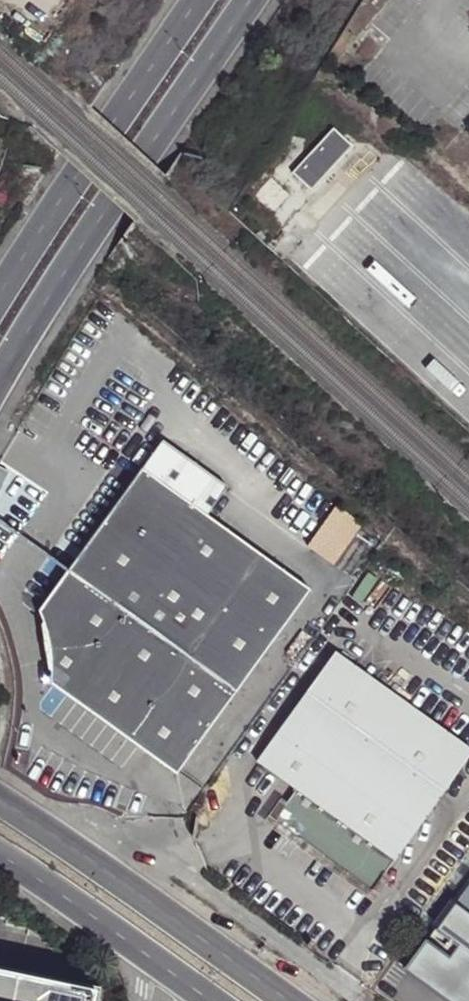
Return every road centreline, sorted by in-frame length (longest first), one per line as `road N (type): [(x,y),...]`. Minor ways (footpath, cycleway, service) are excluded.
road 1 (secondary): [(0,386),(252,0)]
road 2 (secondary): [(199,0),(0,299)]
road 3 (secondary): [(279,1000),(0,799)]
road 4 (secondary): [(0,852),(147,957)]

